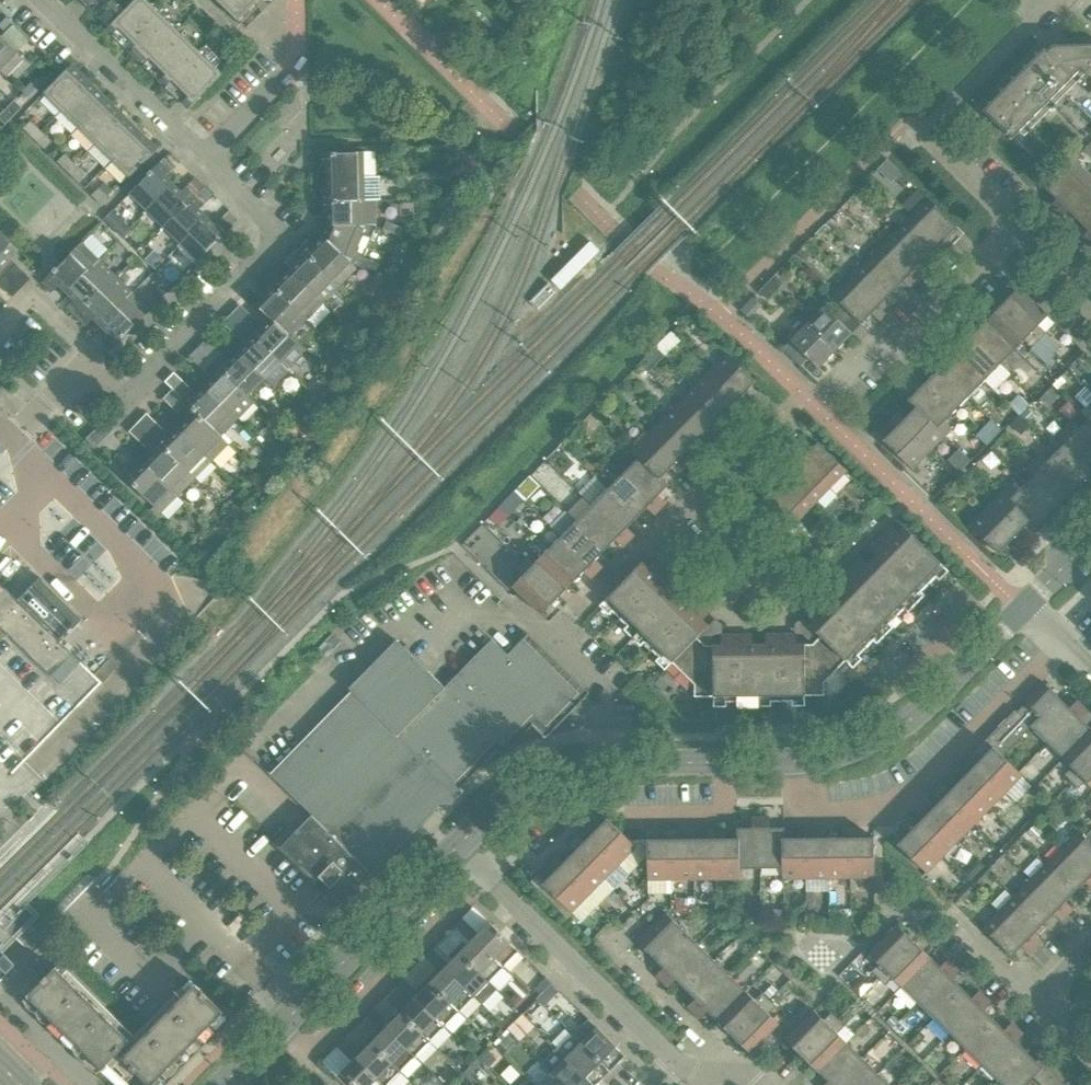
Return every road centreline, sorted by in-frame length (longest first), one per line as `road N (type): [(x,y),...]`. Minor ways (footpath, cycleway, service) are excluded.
road 1 (unclassified): [(19,794),(164,645),(161,580),(13,434)]
road 2 (residential): [(92,350),(138,398),(281,240),(205,159)]
road 3 (residential): [(800,760),(802,811),(891,809),(913,798),(1065,642)]
road 4 (unclassified): [(1015,231),(1012,217),(928,132),(1057,0)]
road 5 (tertiary): [(800,760),(853,750),(907,726),(1021,609)]
road 6 (residential): [(281,1029),(318,1038),(488,872)]
road 7 (residential): [(488,872),(675,1063)]
road 8 (residential): [(822,391),(862,355),(904,345),(1015,231)]
road 9 (tertiary): [(295,1012),(459,845)]
road 10 (residential): [(205,159),(40,0)]
road 11 (residential): [(295,1012),(149,863)]
road 12 (residential): [(552,638),(695,502)]
road 13 (tertiary): [(459,845),(527,789),(609,757)]
road 14 (residential): [(626,816),(724,815),(723,760)]
road 15 (residential): [(795,609),(695,502)]
road 16 (residential): [(609,757),(615,698),(552,638)]
road 17 (residential): [(695,502),(795,409)]
road 18 (residential): [(205,159),(293,60)]

